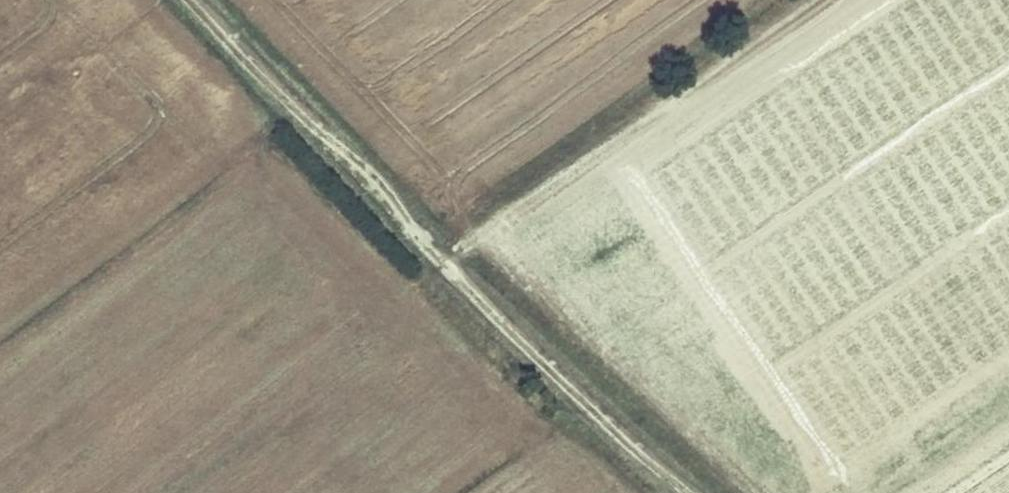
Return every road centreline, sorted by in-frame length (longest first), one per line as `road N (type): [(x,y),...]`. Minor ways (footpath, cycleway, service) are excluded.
road 1 (track): [(208,0),(360,157),(455,270),(674,492)]
road 2 (track): [(701,0),(471,153),(459,180),(455,270)]

